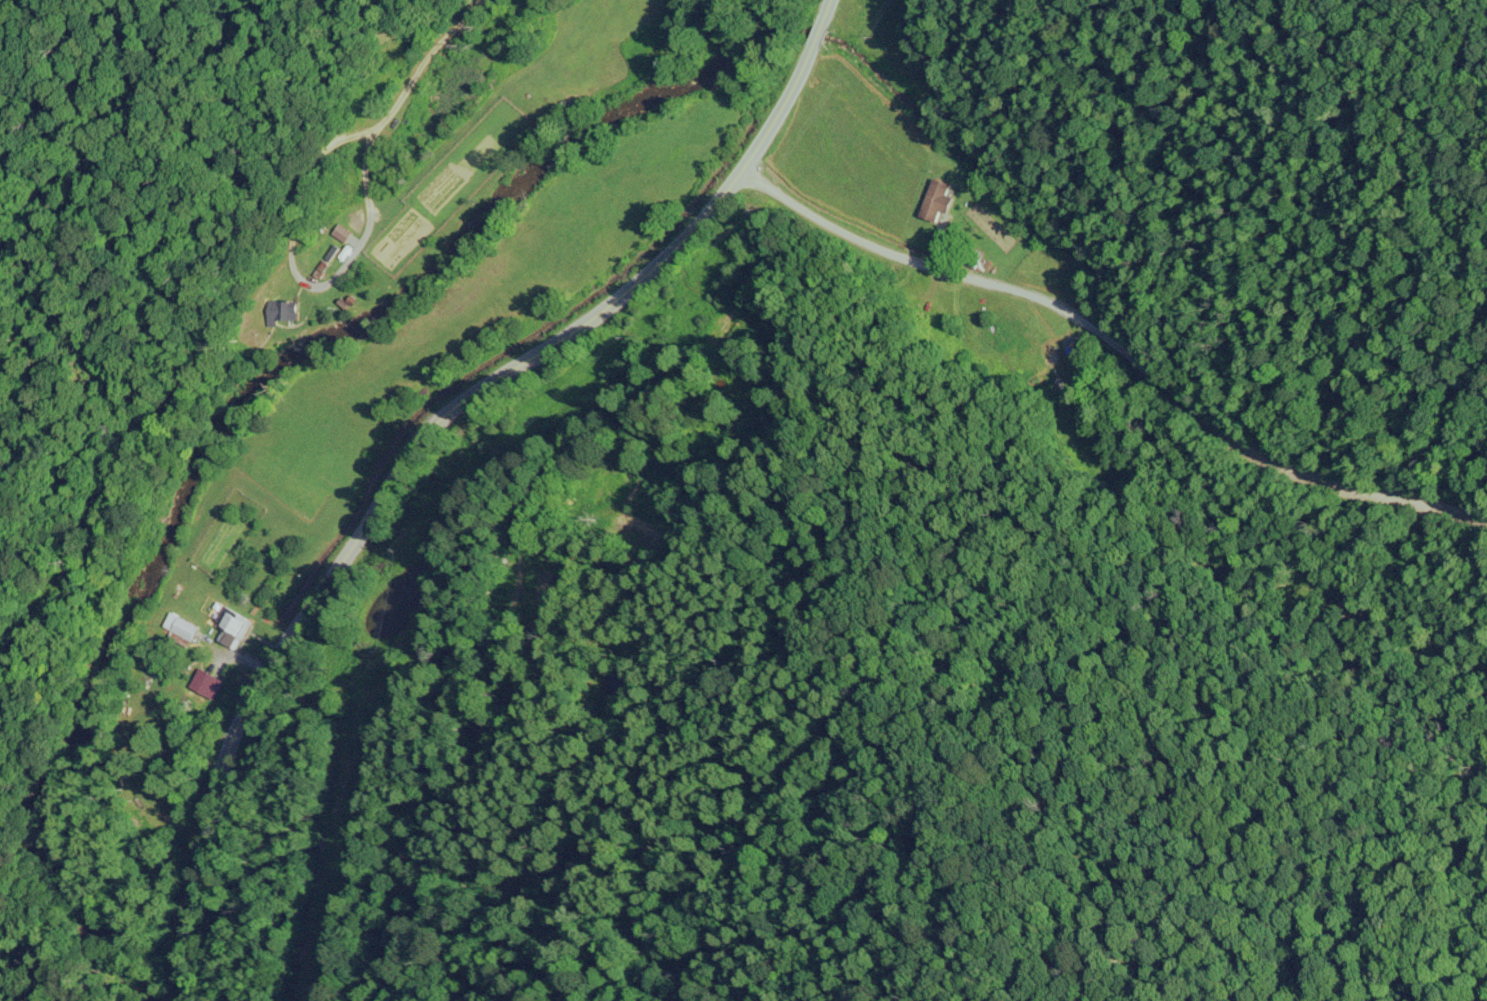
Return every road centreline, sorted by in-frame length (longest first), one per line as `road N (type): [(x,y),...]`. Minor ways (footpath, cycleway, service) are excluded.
road 1 (primary): [(193,1000),(190,953),(220,779),(270,663),(424,431),(471,390),(618,296),(728,186),(789,95),(831,0)]
road 2 (residential): [(741,169),(893,251),(1063,304),(1239,442),(1292,467),(1486,524)]

